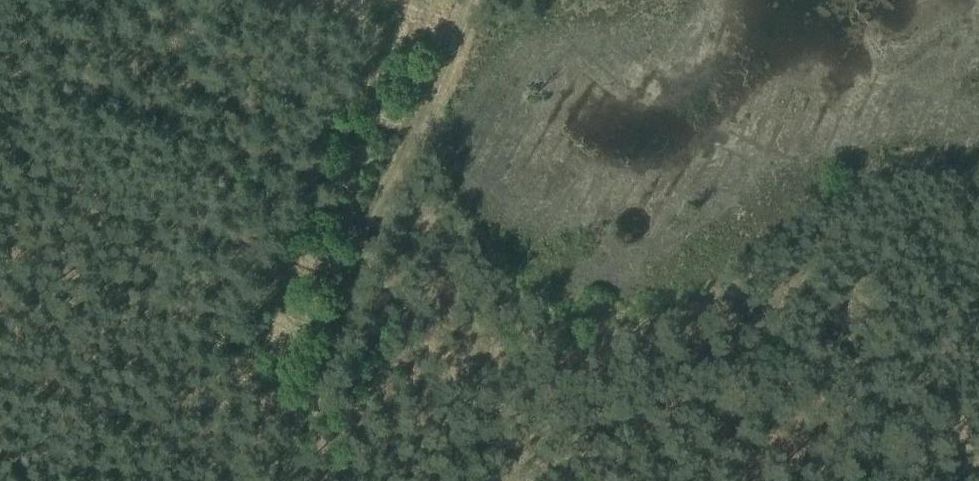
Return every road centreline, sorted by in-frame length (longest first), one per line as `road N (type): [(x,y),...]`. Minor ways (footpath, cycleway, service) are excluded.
road 1 (track): [(474,0),(396,173),(282,480)]

